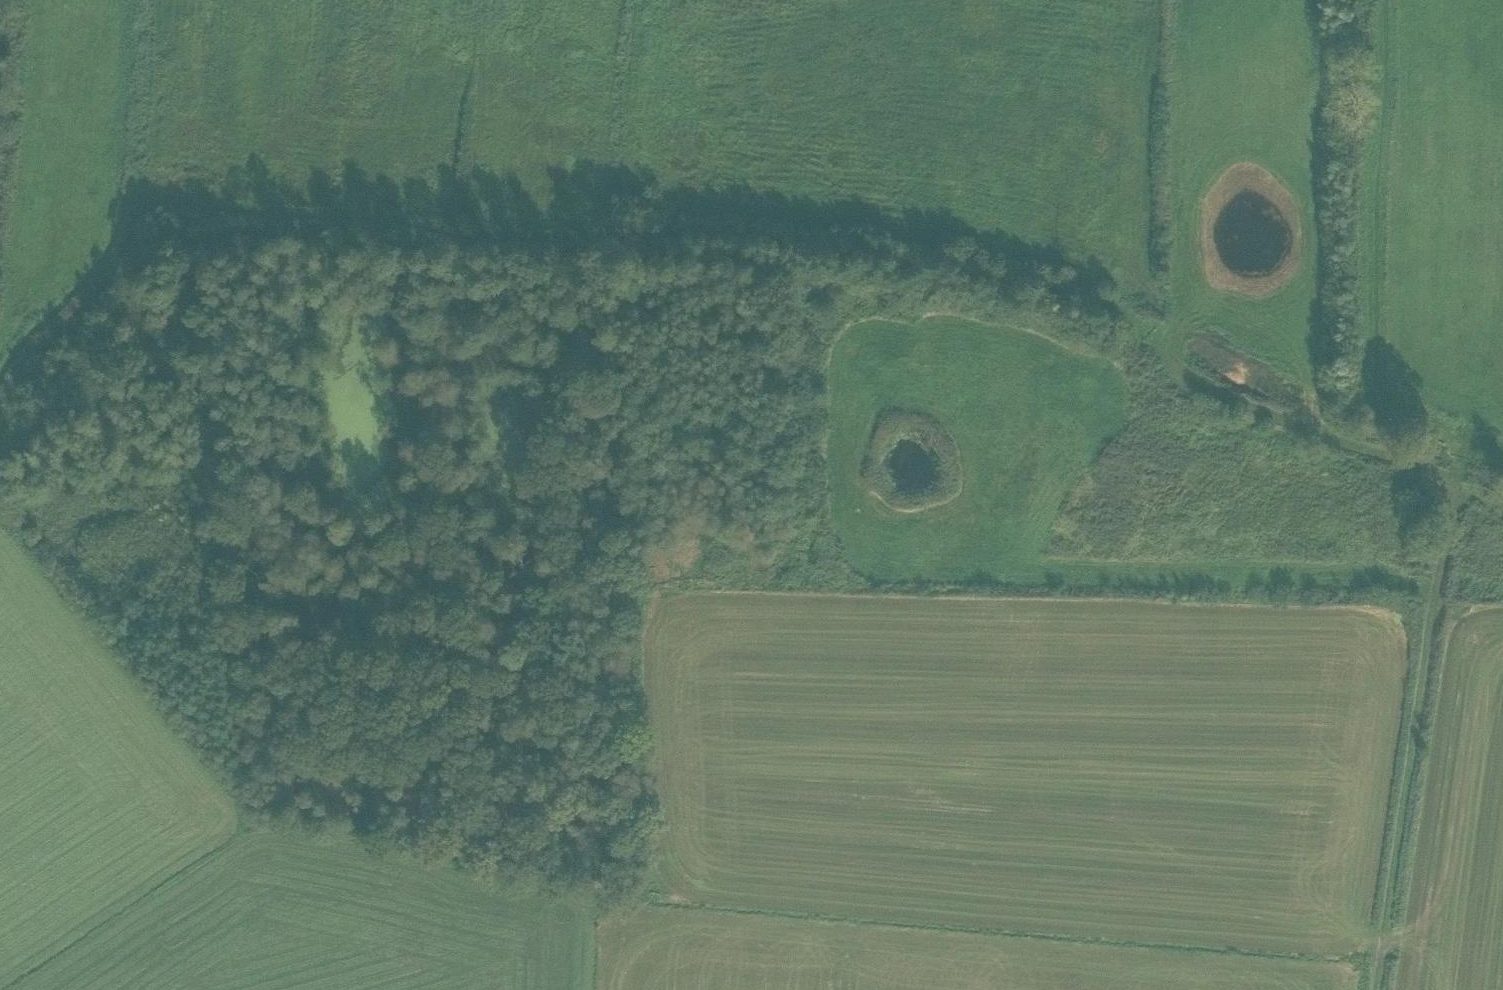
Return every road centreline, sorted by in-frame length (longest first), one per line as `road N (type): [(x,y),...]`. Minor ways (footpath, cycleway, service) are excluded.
road 1 (track): [(1381,989),(1454,493)]

